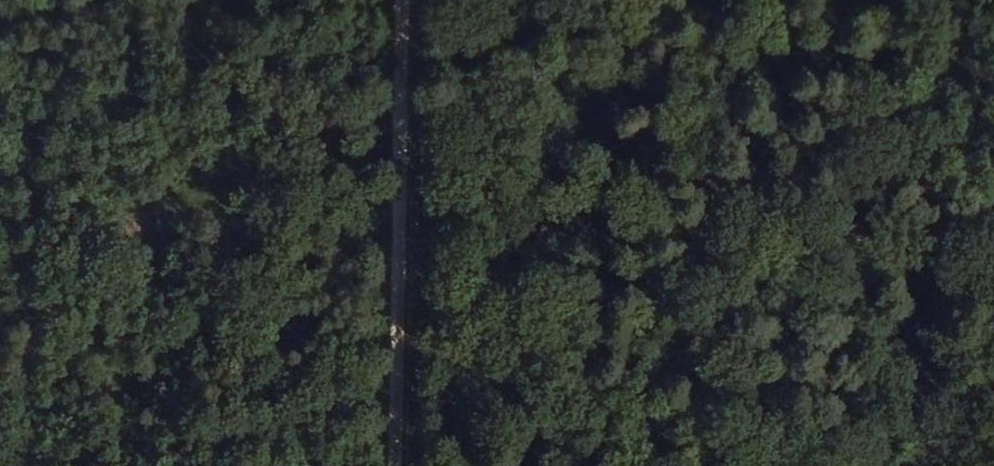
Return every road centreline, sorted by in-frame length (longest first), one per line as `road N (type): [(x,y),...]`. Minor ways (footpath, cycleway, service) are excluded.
road 1 (track): [(398,0),(391,465)]
road 2 (track): [(993,238),(851,465)]

